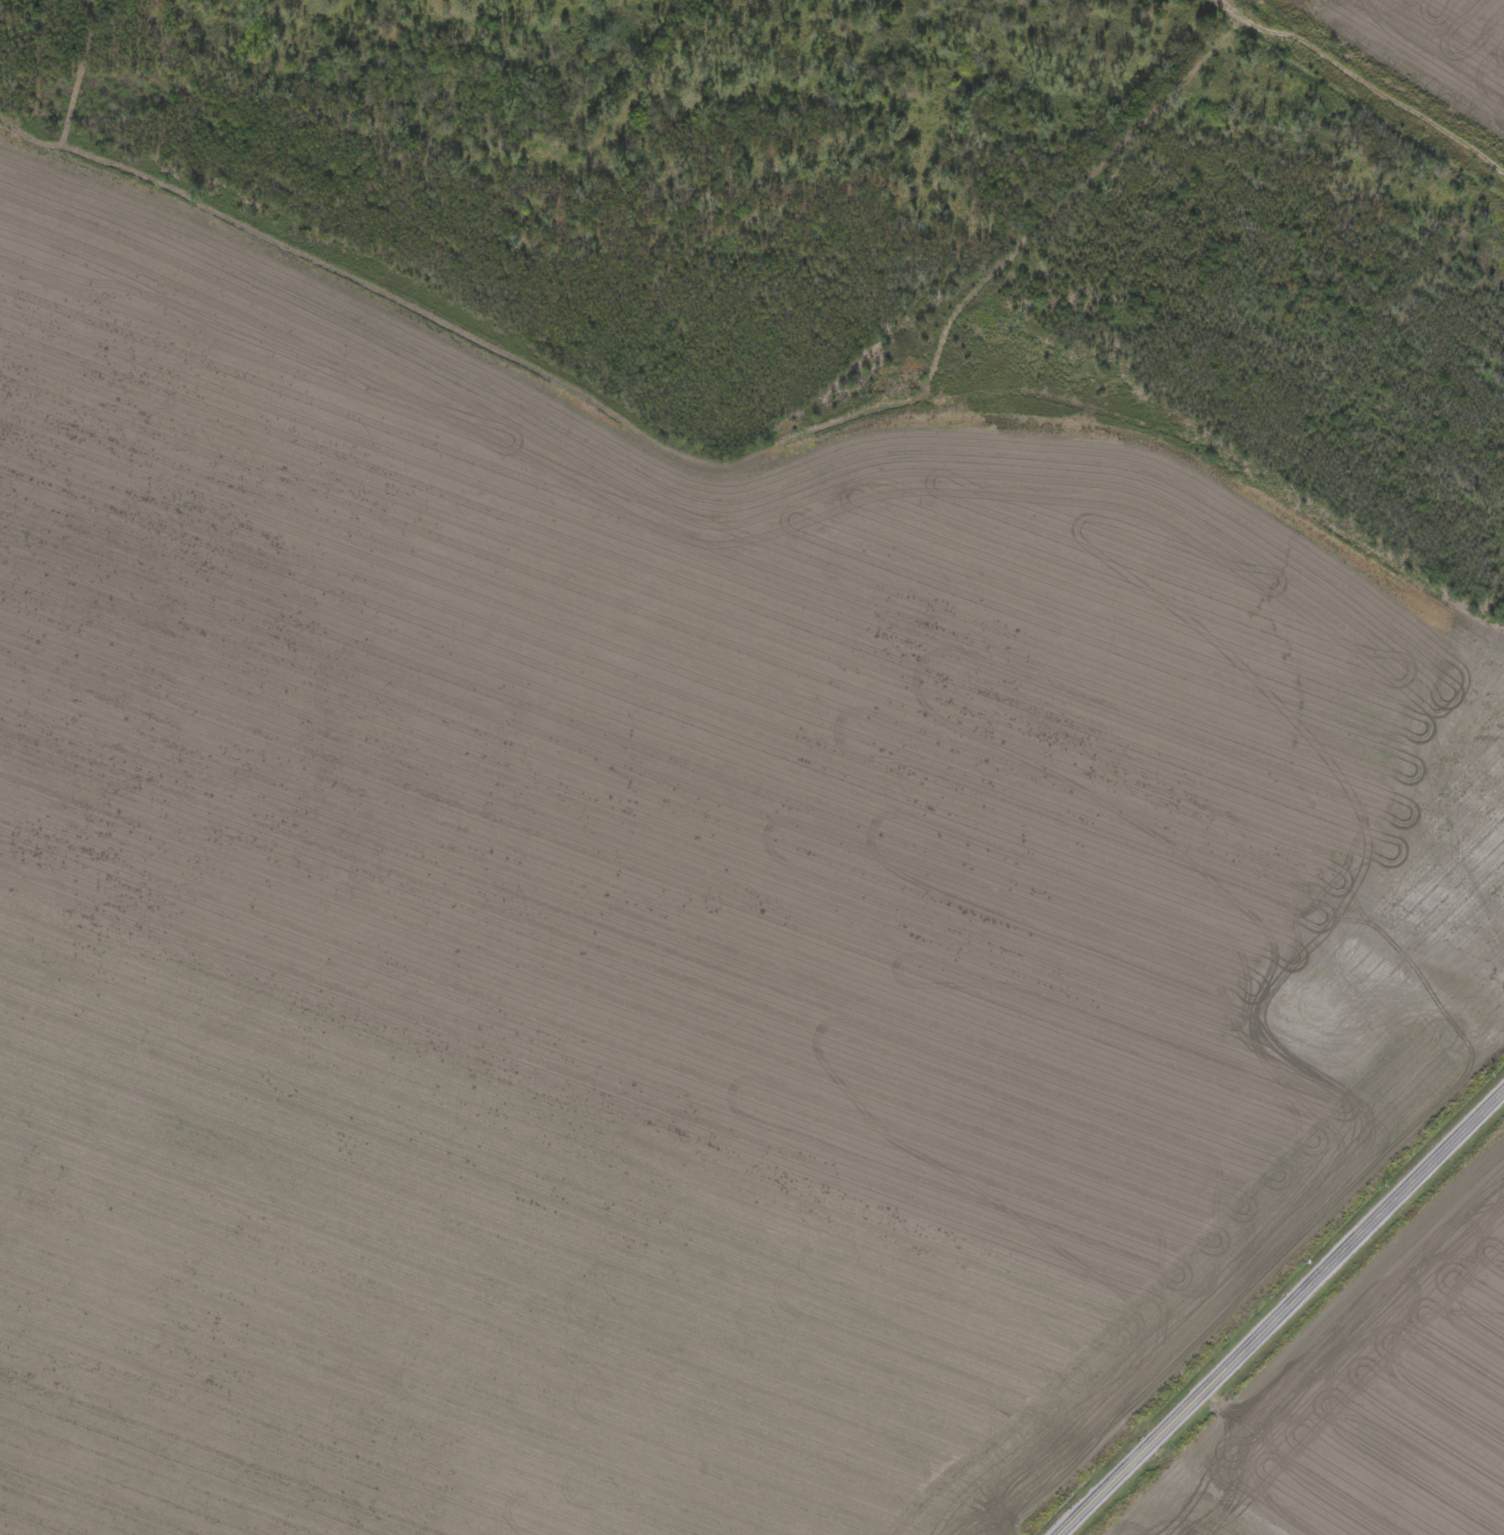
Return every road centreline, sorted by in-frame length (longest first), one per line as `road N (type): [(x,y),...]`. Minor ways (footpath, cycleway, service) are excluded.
road 1 (tertiary): [(1503,1092),(1060,1534)]
road 2 (residential): [(1503,175),(1223,0)]

